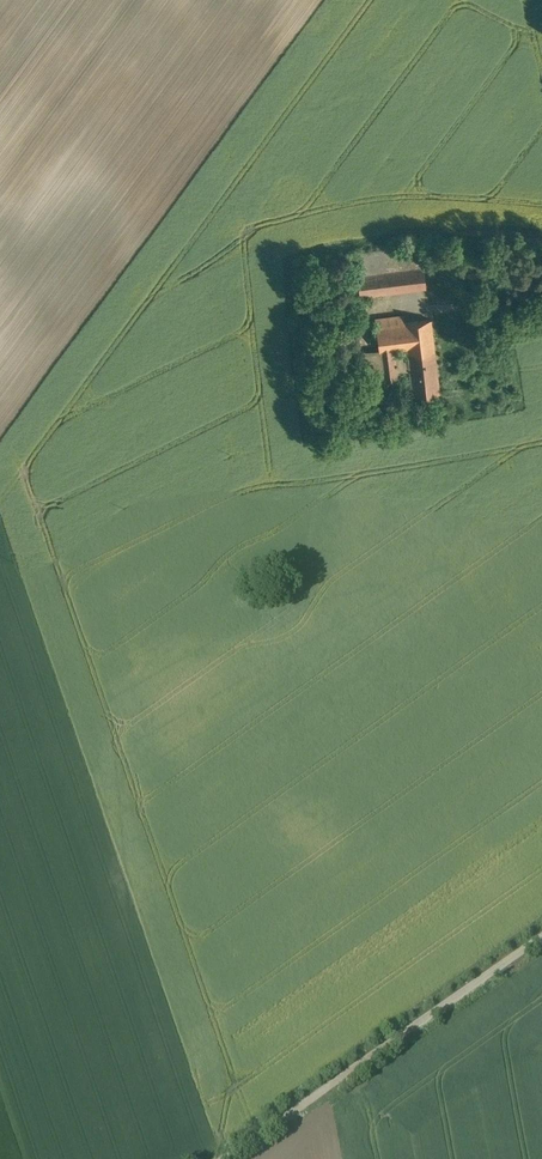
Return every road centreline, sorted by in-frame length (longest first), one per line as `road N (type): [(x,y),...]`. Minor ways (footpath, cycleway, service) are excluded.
road 1 (track): [(212,1158),(541,928)]

